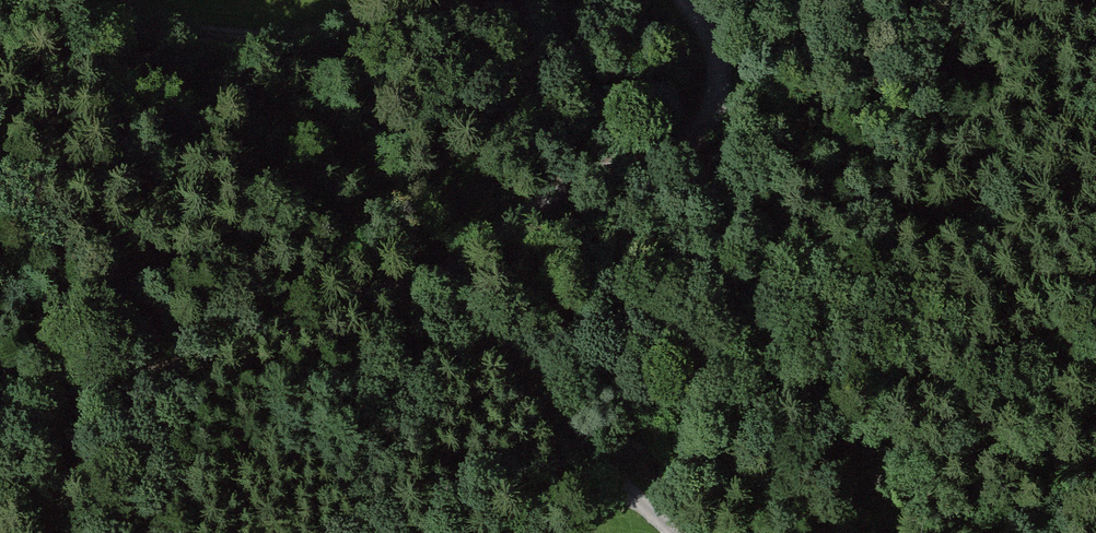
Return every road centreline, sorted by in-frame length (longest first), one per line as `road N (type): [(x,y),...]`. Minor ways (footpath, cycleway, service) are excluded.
road 1 (track): [(0,367),(92,405),(128,403),(327,329),(452,266),(572,191),(701,145),(720,98),(708,42),(681,0)]
road 2 (track): [(671,532),(511,391),(454,307),(452,266)]

